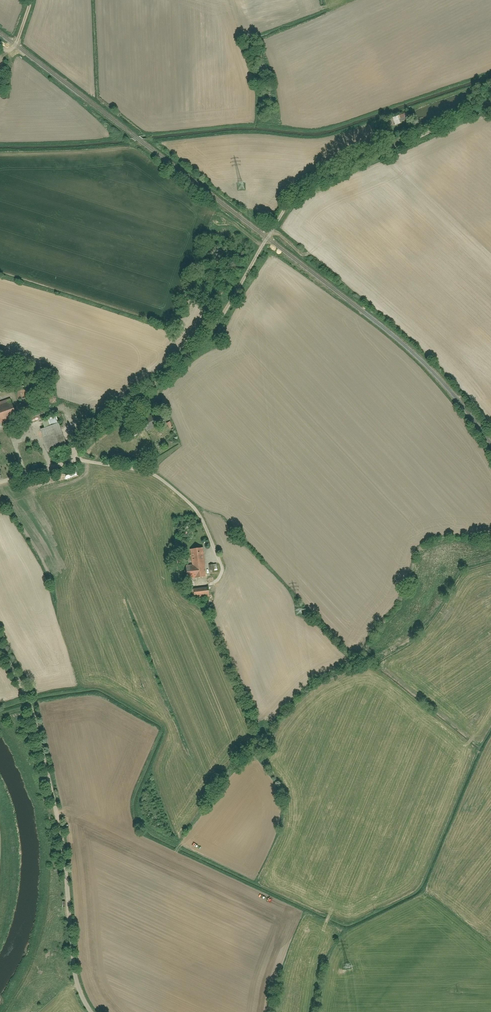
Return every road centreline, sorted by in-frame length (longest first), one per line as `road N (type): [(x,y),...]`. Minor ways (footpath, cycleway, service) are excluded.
road 1 (unclassified): [(93,1011),(77,982),(46,764),(25,693),(0,646)]
road 2 (unclassified): [(72,459),(217,325),(267,239)]
road 3 (track): [(267,239),(296,196),(490,103)]
road 4 (unclassified): [(72,459),(138,470),(189,501),(221,558)]

